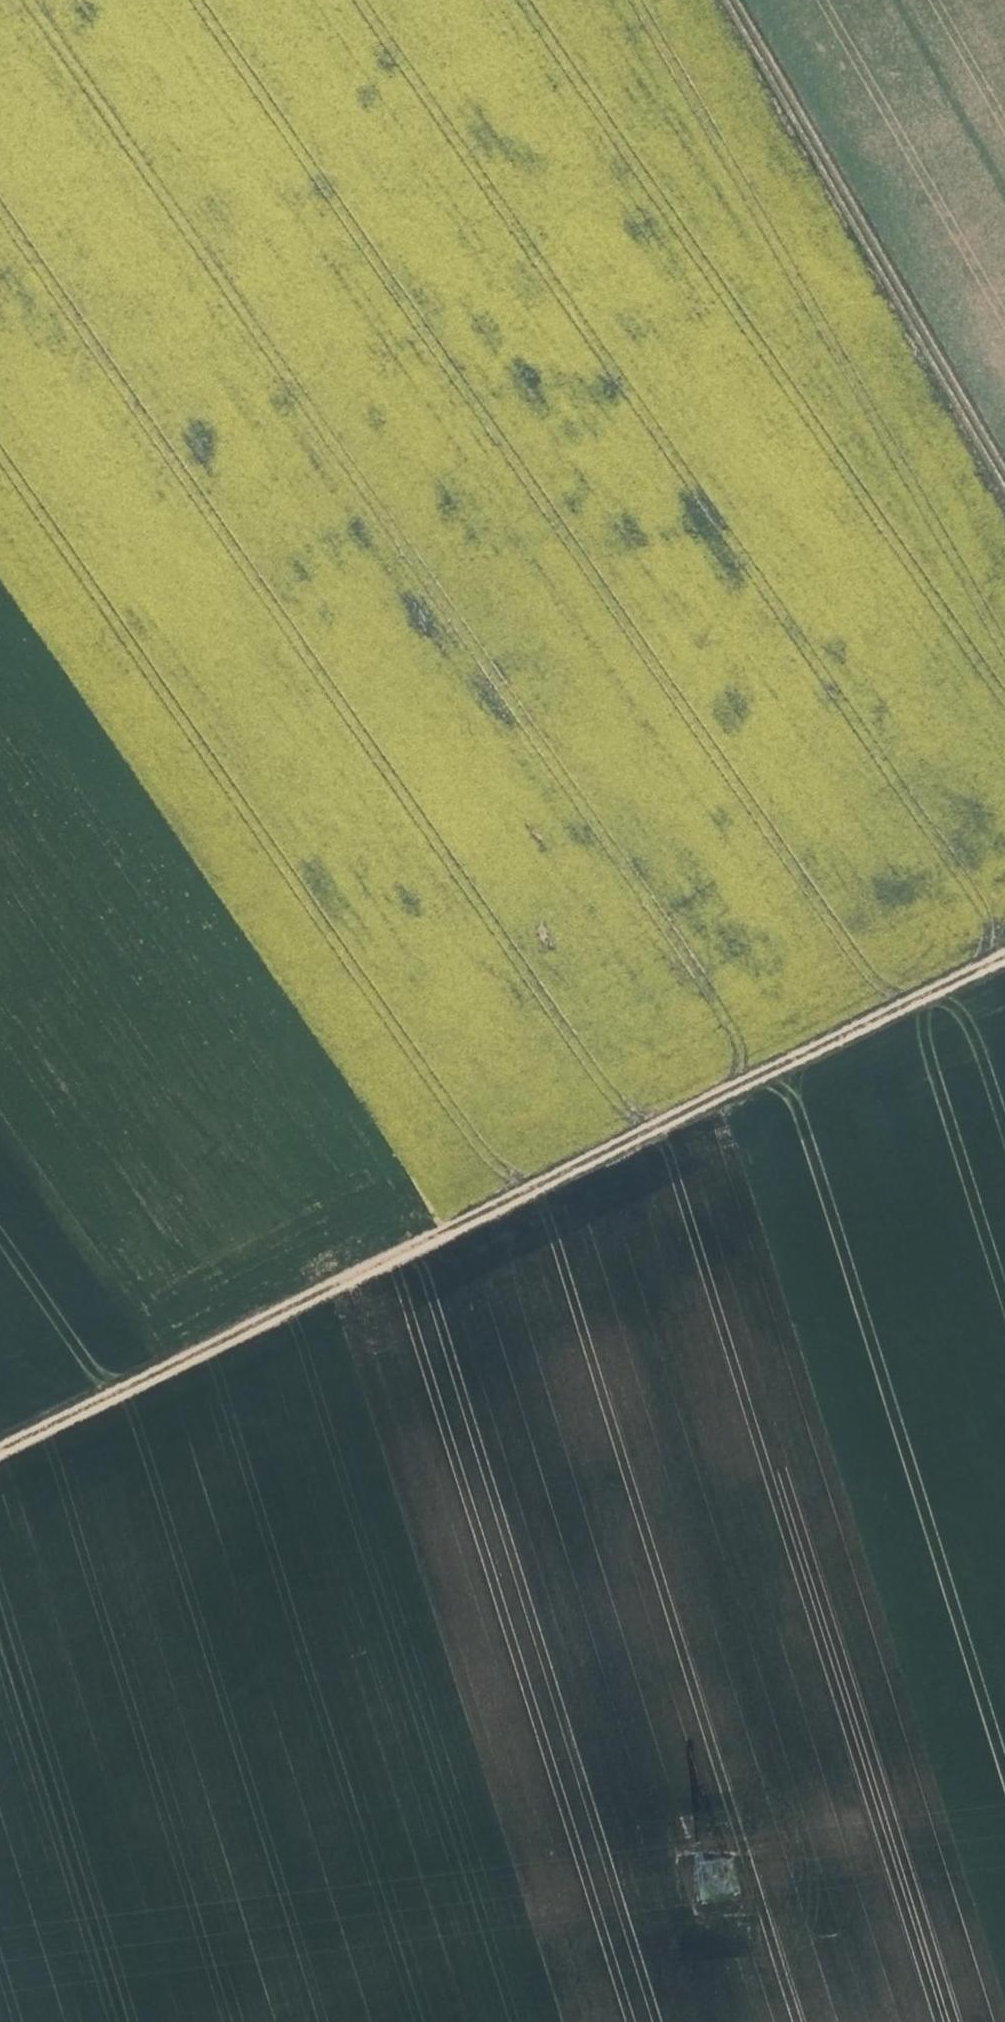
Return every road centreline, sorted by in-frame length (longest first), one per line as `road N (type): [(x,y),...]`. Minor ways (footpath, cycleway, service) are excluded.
road 1 (track): [(1004,951),(0,1449)]
road 2 (track): [(1004,476),(729,0)]

